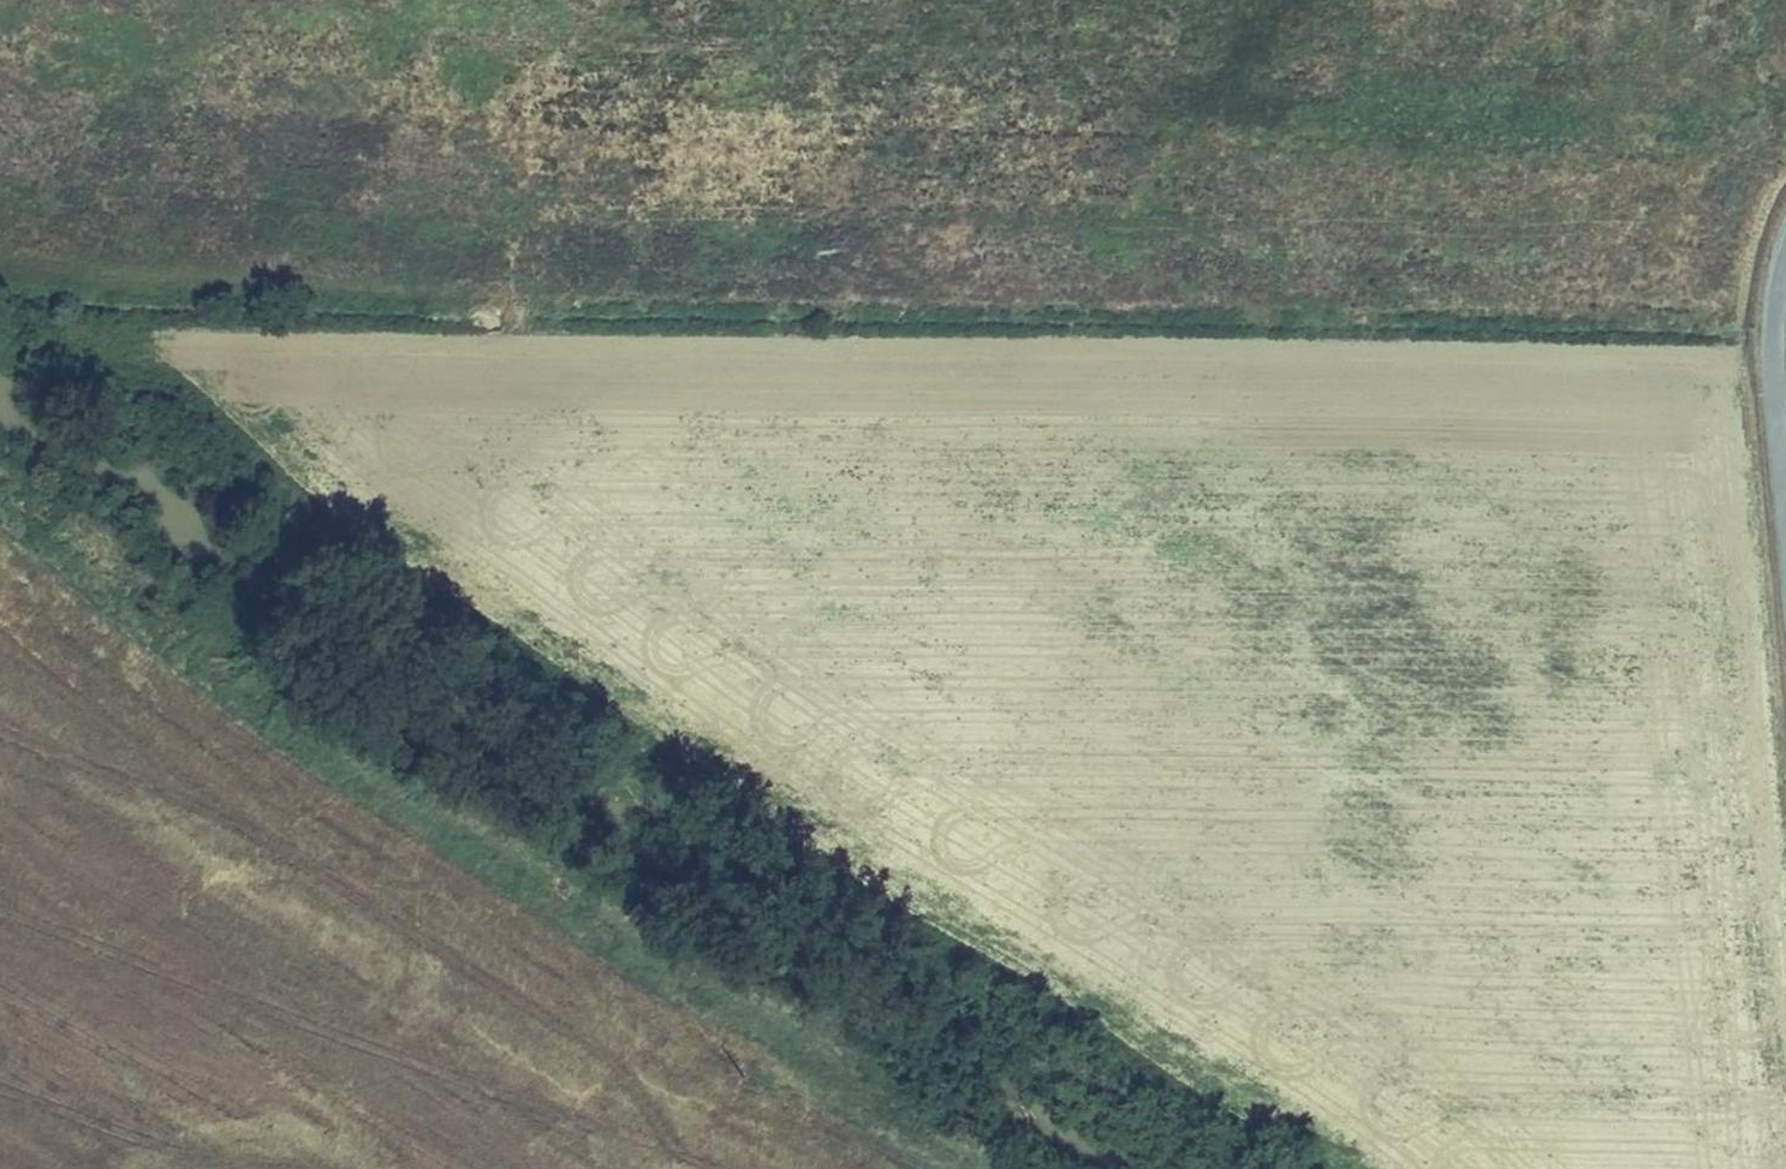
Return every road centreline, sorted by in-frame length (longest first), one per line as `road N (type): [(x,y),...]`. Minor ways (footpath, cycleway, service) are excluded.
road 1 (unclassified): [(1785,440),(1785,287)]

